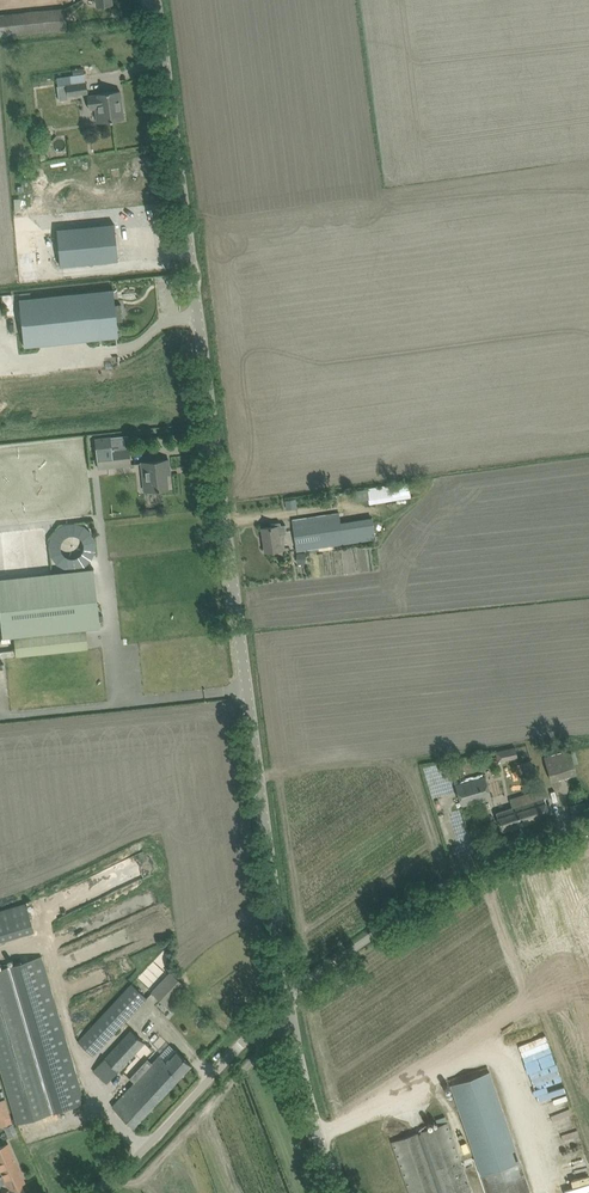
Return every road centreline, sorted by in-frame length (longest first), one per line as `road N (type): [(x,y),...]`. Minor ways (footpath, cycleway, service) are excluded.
road 1 (unclassified): [(278,995),(152,0)]
road 2 (unclassified): [(278,995),(476,852),(588,818)]
road 3 (unclassified): [(74,1192),(278,995)]
road 4 (unclassified): [(335,1192),(278,995)]

